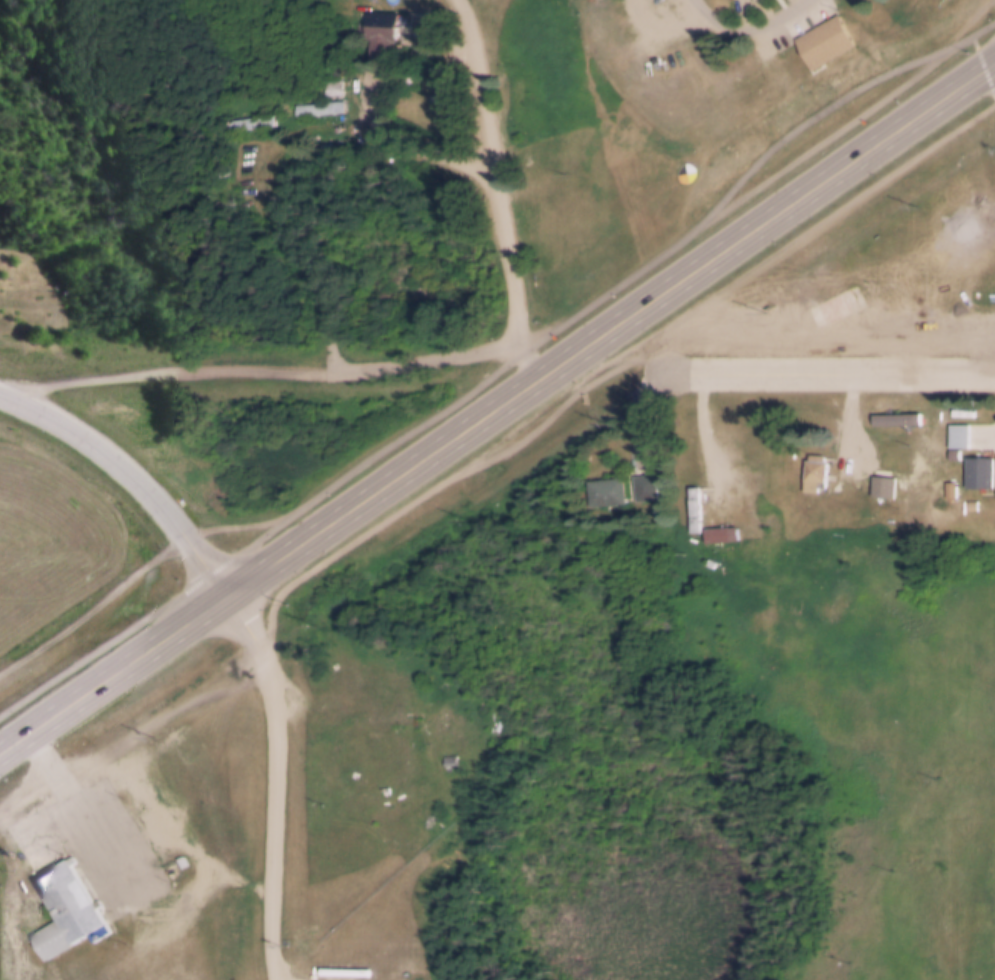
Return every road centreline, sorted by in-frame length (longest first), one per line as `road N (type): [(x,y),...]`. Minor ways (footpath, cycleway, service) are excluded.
road 1 (primary): [(295,551),(994,61)]
road 2 (residential): [(230,596),(266,646),(280,707),(279,979)]
road 3 (primary): [(0,755),(295,551)]
road 4 (track): [(341,369),(99,374),(0,390)]
road 5 (residential): [(670,370),(994,371)]
road 6 (tertiary): [(230,596),(120,466),(0,398)]

